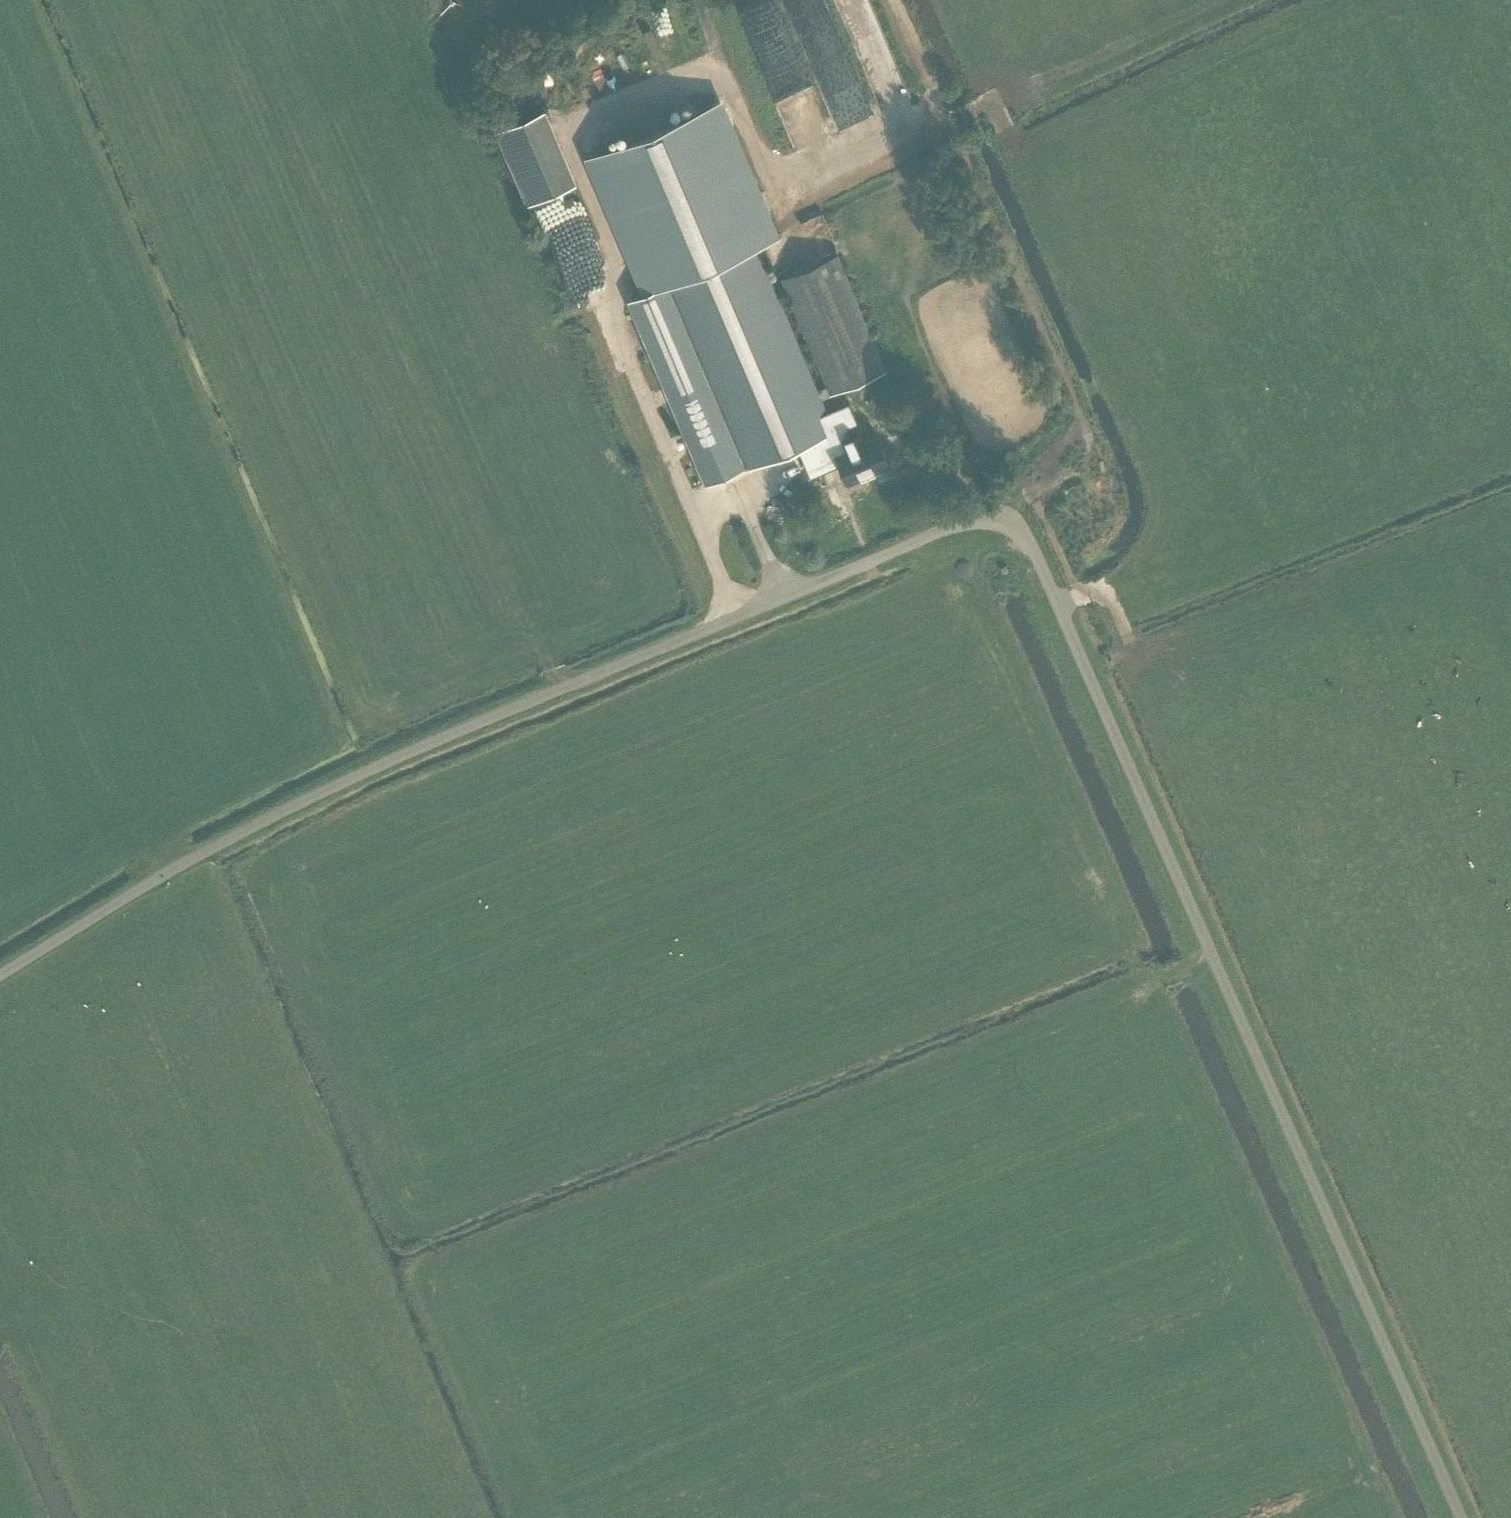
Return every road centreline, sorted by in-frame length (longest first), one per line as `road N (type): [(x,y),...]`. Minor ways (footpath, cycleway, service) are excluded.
road 1 (unclassified): [(1463,1517),(1179,873),(999,521),(972,521),(476,717),(0,975)]

